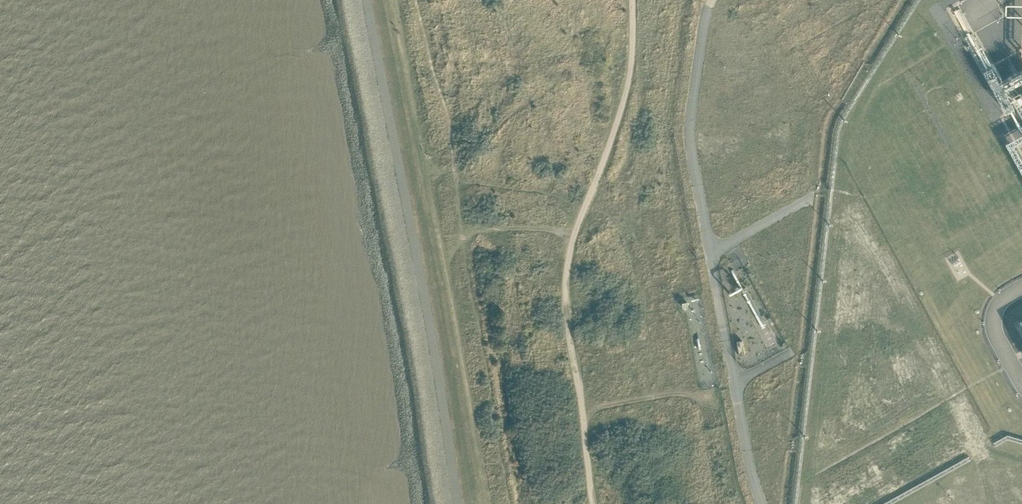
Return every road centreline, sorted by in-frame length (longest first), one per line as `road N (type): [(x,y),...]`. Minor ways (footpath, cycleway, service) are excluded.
road 1 (track): [(634,0),(623,114),(586,210),(570,308),(596,503)]

